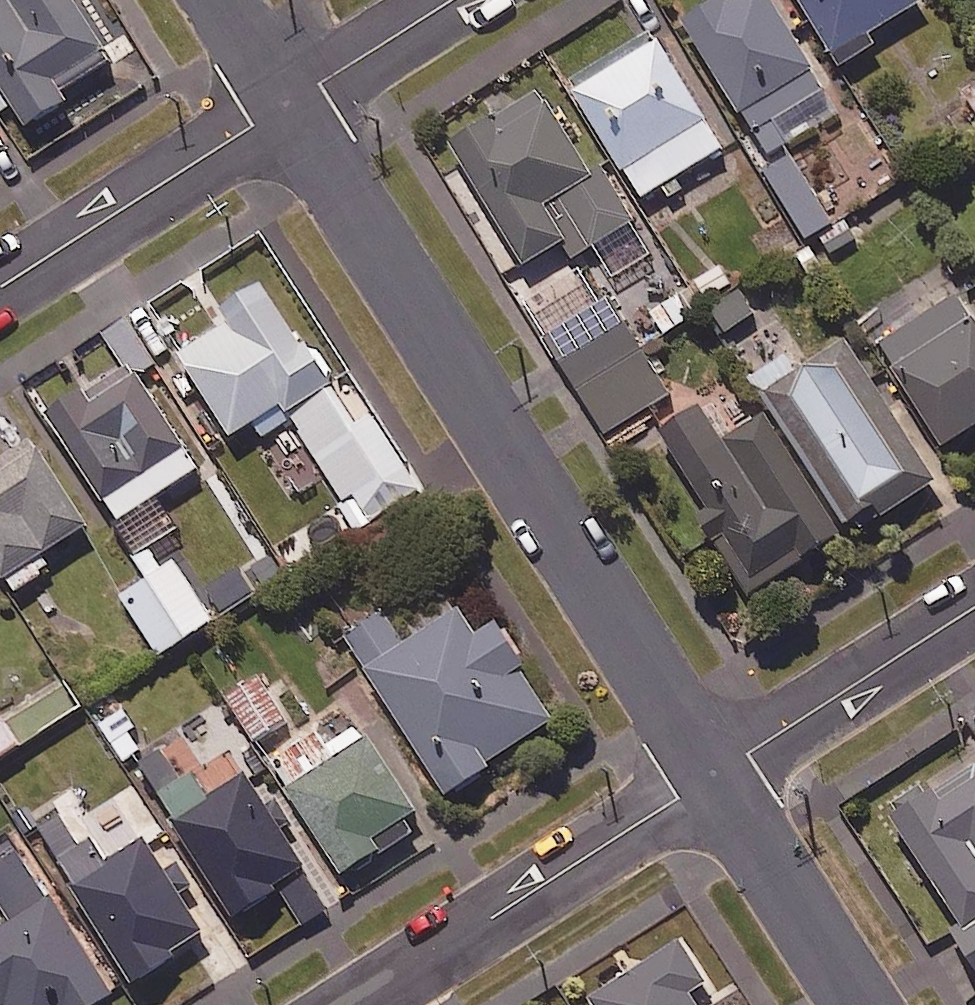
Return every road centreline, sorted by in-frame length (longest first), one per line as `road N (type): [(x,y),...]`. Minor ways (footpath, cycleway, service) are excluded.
road 1 (residential): [(714,776),(287,105)]
road 2 (residential): [(714,776),(355,1004)]
road 3 (residential): [(0,288),(287,105)]
road 4 (residential): [(974,608),(714,776)]
road 5 (residential): [(860,1004),(714,776)]
road 6 (residential): [(287,105),(452,0)]
road 7 (residential): [(287,105),(221,0)]

